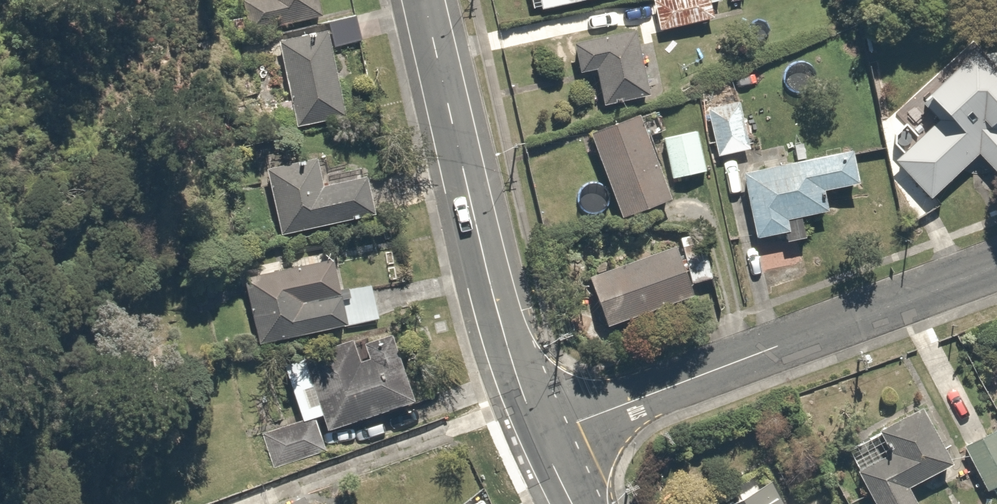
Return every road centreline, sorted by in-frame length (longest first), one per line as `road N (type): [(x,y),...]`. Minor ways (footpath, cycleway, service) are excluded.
road 1 (residential): [(996,266),(542,439)]
road 2 (tertiary): [(427,0),(498,312),(542,439)]

